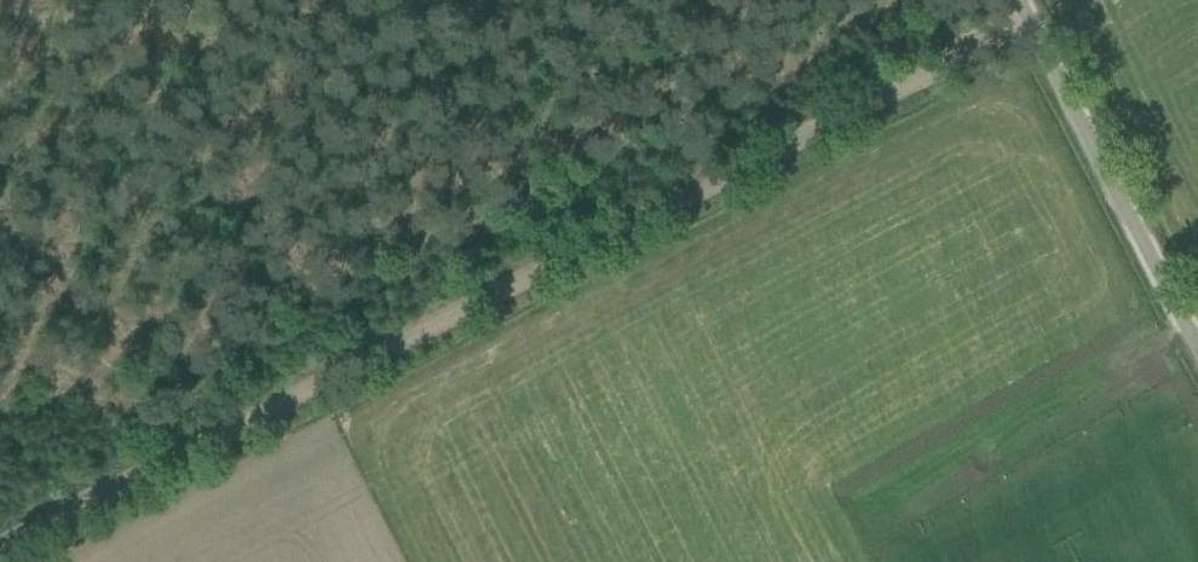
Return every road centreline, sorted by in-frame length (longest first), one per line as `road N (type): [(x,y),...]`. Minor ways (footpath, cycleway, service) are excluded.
road 1 (track): [(1045,31),(9,561)]
road 2 (unclassified): [(1197,331),(1030,0)]
road 3 (track): [(321,0),(0,158)]

